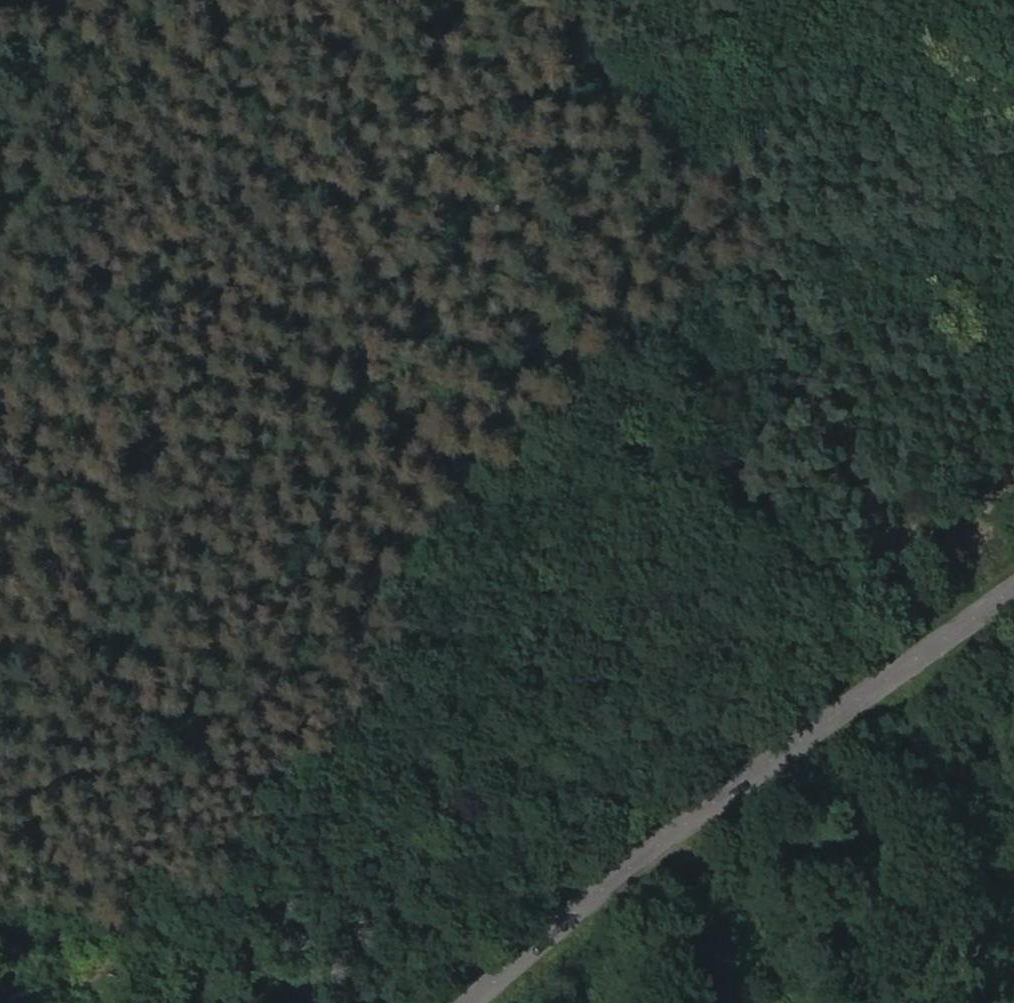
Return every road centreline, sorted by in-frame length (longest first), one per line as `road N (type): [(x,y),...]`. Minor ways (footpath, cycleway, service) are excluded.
road 1 (tertiary): [(1013,591),(692,819),(478,1002)]

